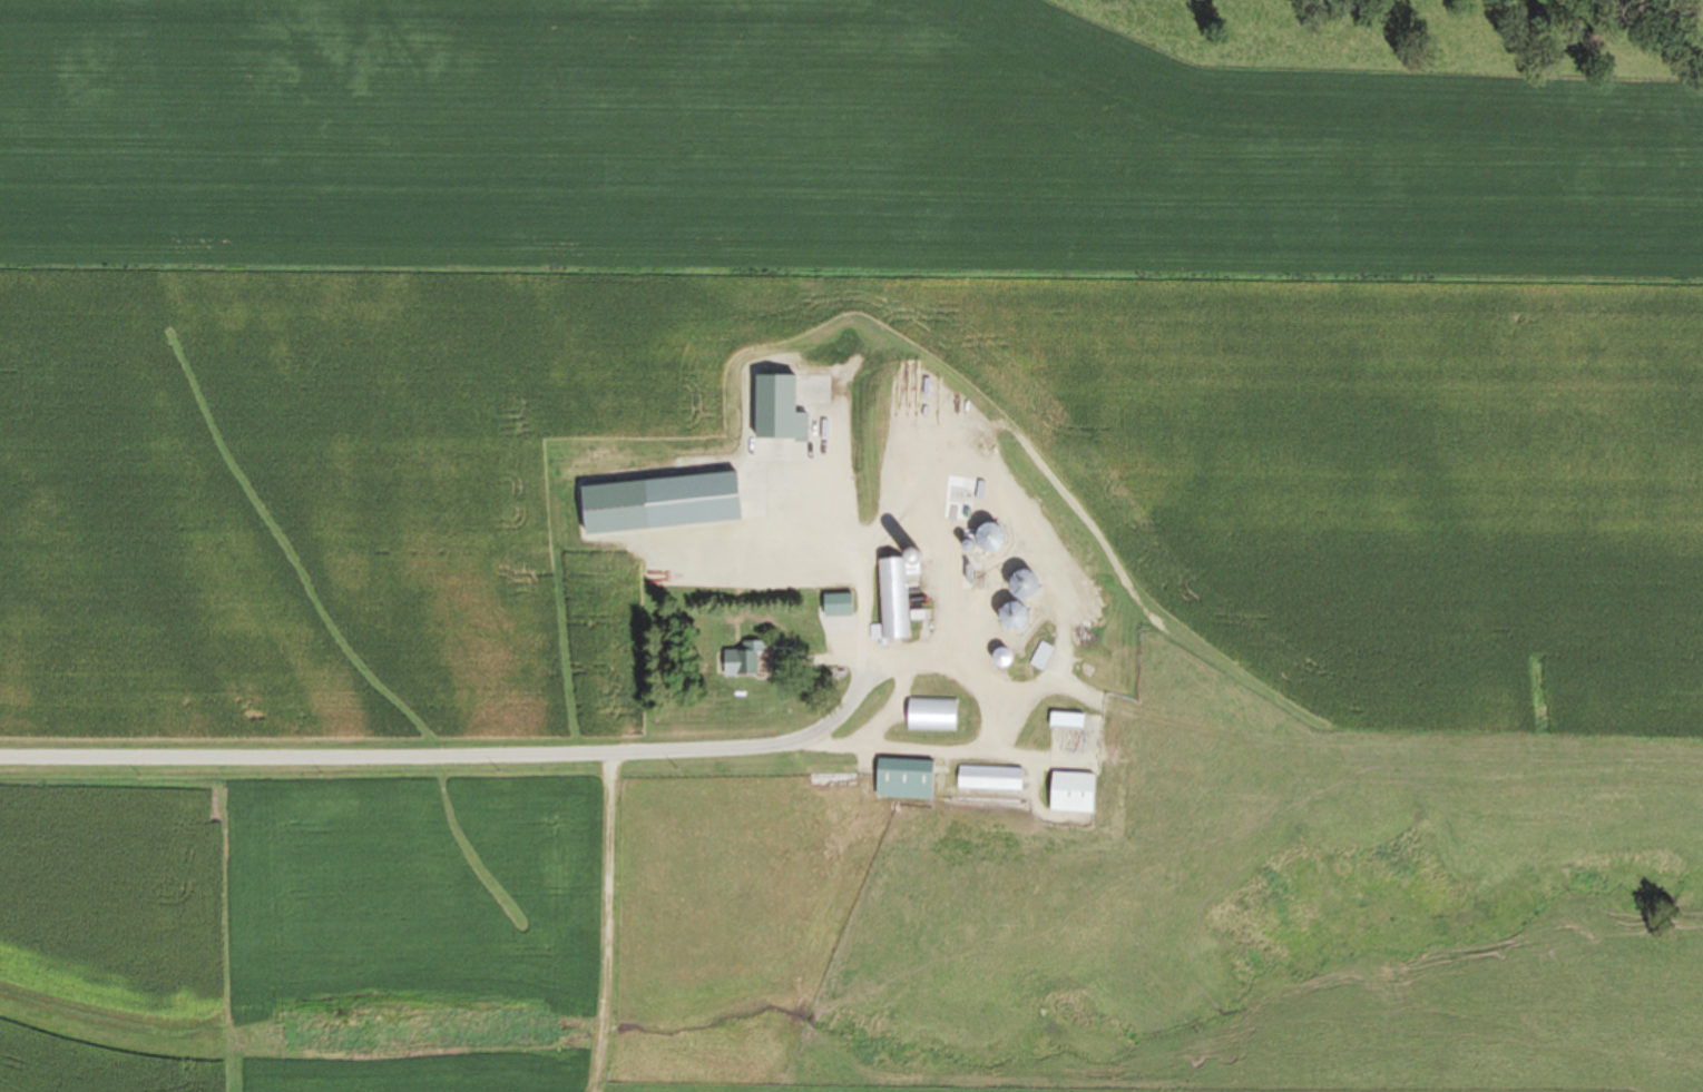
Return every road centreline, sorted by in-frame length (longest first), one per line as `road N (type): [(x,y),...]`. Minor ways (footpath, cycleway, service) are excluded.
road 1 (residential): [(0,757),(733,760)]

